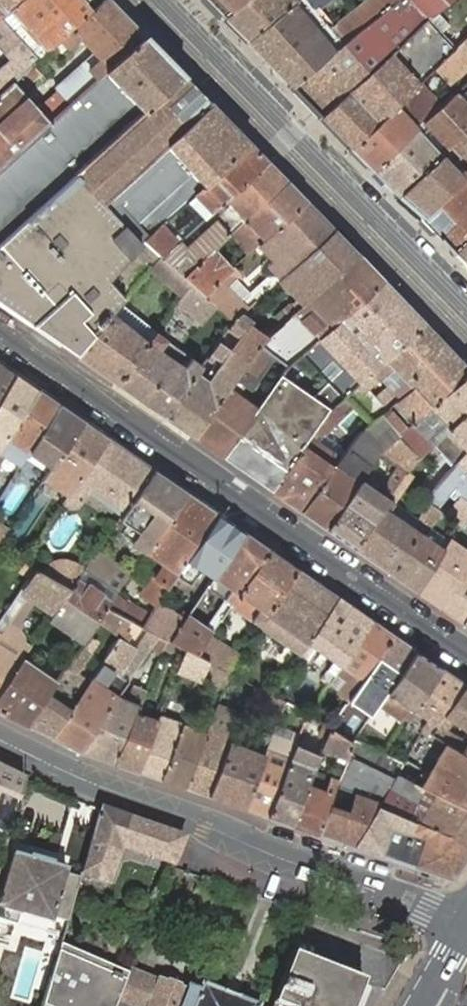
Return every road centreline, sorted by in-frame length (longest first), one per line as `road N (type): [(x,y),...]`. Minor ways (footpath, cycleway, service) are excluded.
road 1 (residential): [(0,331),(466,654)]
road 2 (tertiary): [(463,928),(116,792),(0,736)]
road 3 (secondary): [(466,313),(160,0)]

